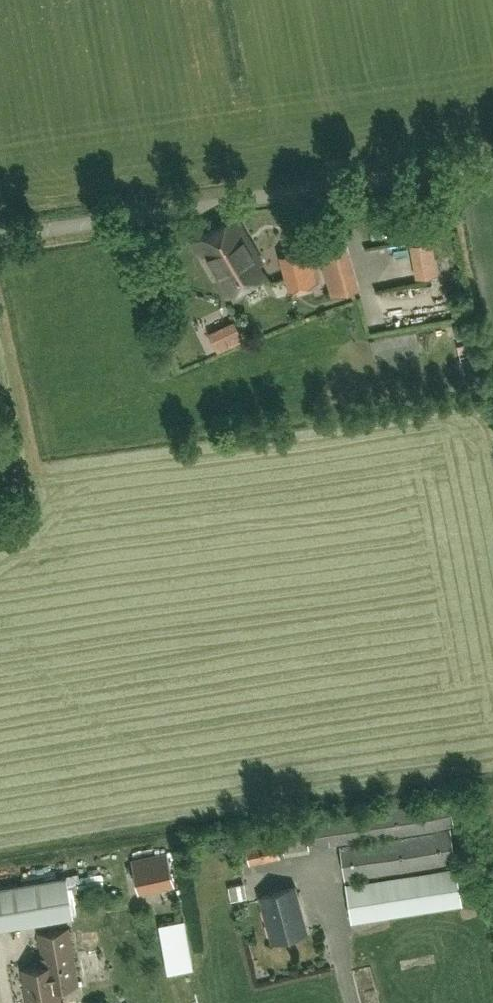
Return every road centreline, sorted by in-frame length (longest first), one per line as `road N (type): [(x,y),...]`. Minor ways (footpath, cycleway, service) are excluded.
road 1 (unclassified): [(492,166),(0,239)]

